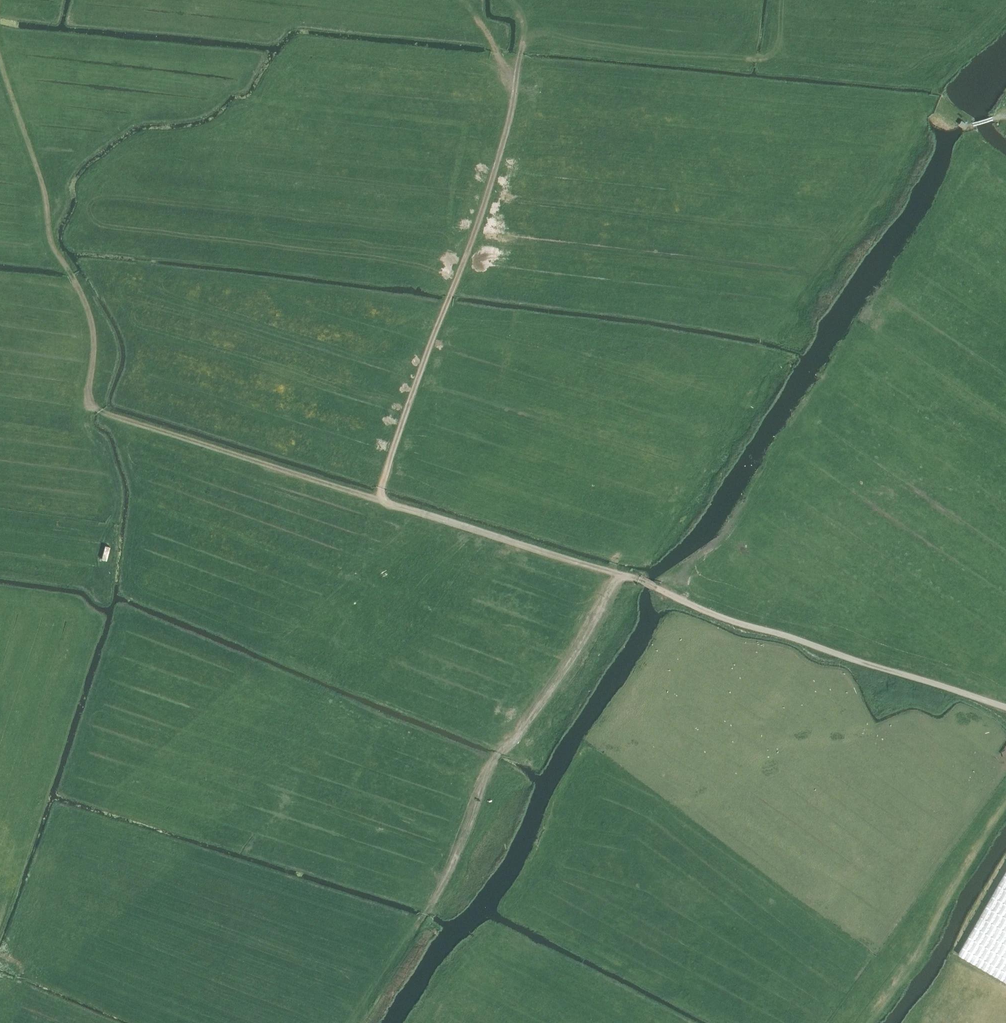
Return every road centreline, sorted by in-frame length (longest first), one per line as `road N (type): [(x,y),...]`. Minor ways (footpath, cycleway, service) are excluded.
road 1 (track): [(351,1022),(448,881),(489,765),(525,727),(622,576)]
road 2 (track): [(51,242),(83,293),(93,346),(89,404),(380,499)]
road 3 (track): [(516,82),(507,139),(380,499)]
road 4 (track): [(656,587),(729,621),(1005,706)]
road 5 (track): [(380,499),(639,580)]

